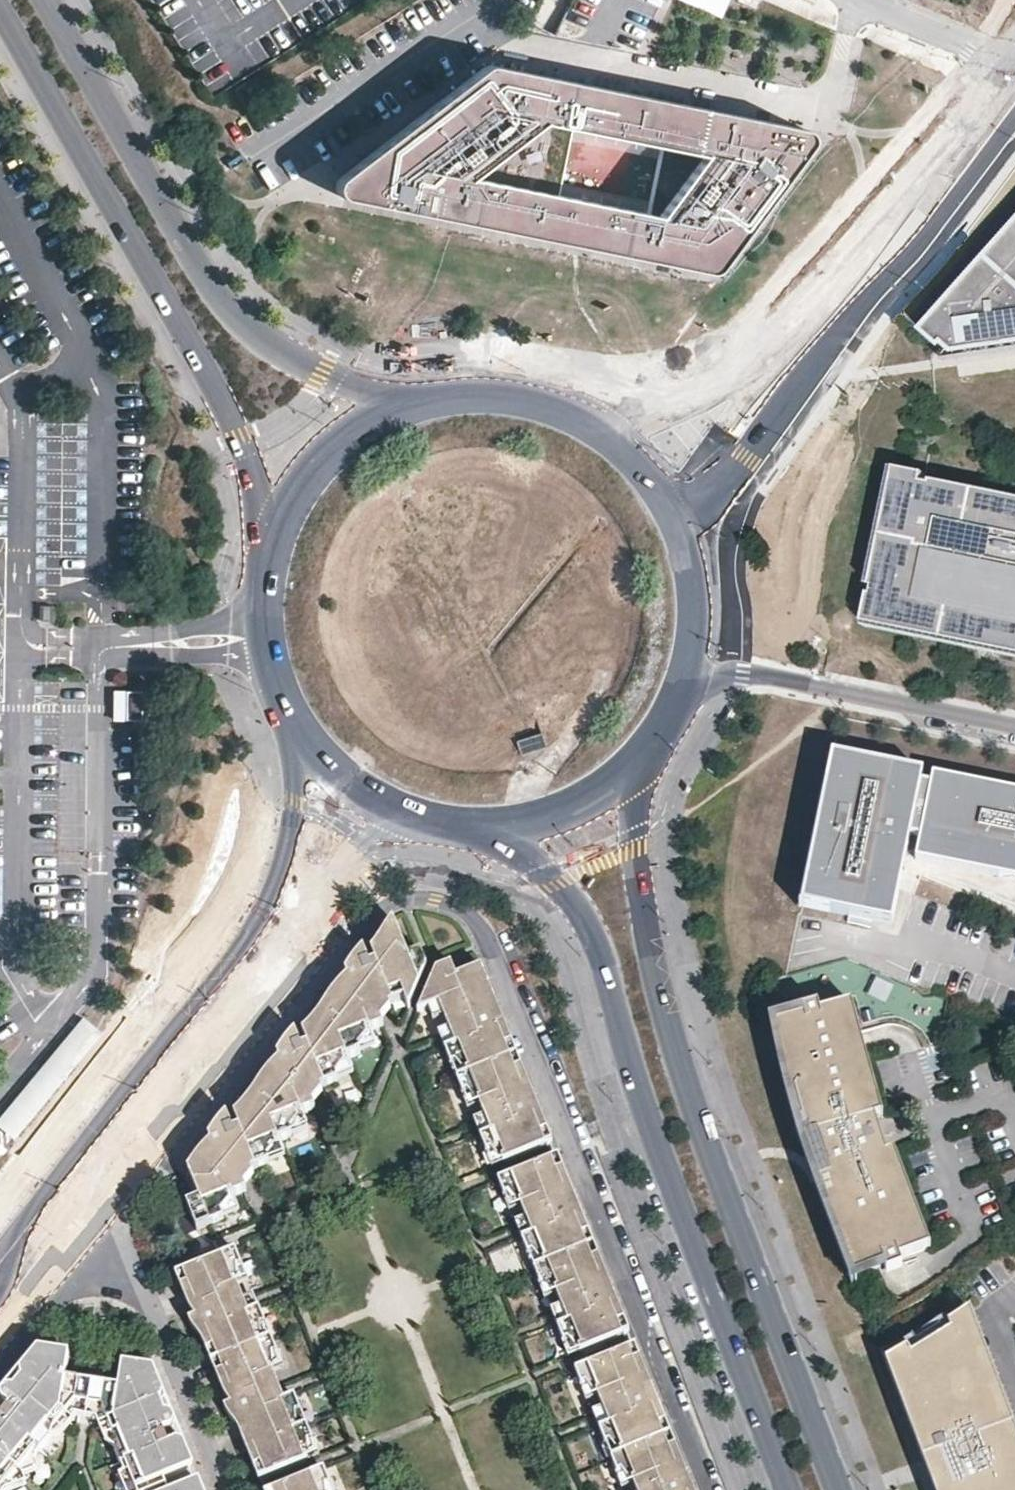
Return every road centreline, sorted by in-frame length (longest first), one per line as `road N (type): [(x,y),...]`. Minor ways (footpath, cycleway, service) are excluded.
road 1 (residential): [(0,1364),(358,934),(389,905),(435,899),(472,913),(484,931),(710,1489)]
road 2 (primary): [(841,1489),(669,1036),(642,913),(637,837),(644,756)]
road 3 (primary): [(489,826),(556,874),(584,911),(634,1101),(785,1489)]
road 4 (secondary): [(441,822),(401,828),(351,853),(334,871),(0,1297)]
road 5 (secondary): [(286,702),(296,769),(291,815),(269,881),(0,1233)]
road 6 (primary): [(0,12),(238,426),(259,483),(271,557)]
road 7 (primary): [(433,396),(323,374),(242,322),(206,277),(48,0)]
road 8 (primary): [(968,37),(756,325),(694,369),(577,412)]
road 9 (primary): [(698,567),(706,517),(744,462),(1014,114)]
road 10 (residential): [(685,692),(742,670),(1014,727)]
road 11 (primary): [(433,396),(377,418),(329,454),(293,501),(271,557)]
road 12 (primary): [(698,567),(668,492),(643,460),(577,412)]
road 13 (primary): [(286,702),(303,733),(348,779),(391,806),(441,822)]
road 14 (primary): [(489,826),(574,807),(644,756)]
road 15 (primary): [(271,557),(266,635),(286,702)]
road 16 (primary): [(577,412),(531,396),(433,396)]
road 17 (primary): [(685,692),(701,631),(698,567)]
road 18 (residential): [(851,0),(968,37)]

